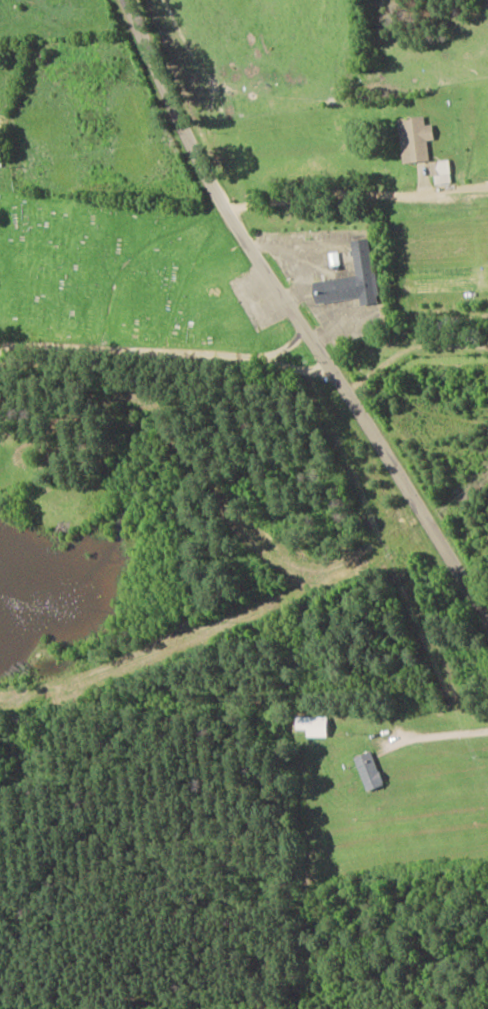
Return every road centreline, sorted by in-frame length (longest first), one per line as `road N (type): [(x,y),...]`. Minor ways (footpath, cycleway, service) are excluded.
road 1 (residential): [(487,606),(238,185),(148,0)]
road 2 (residential): [(238,185),(487,175)]
road 3 (residential): [(487,959),(445,964),(334,924),(288,947)]

